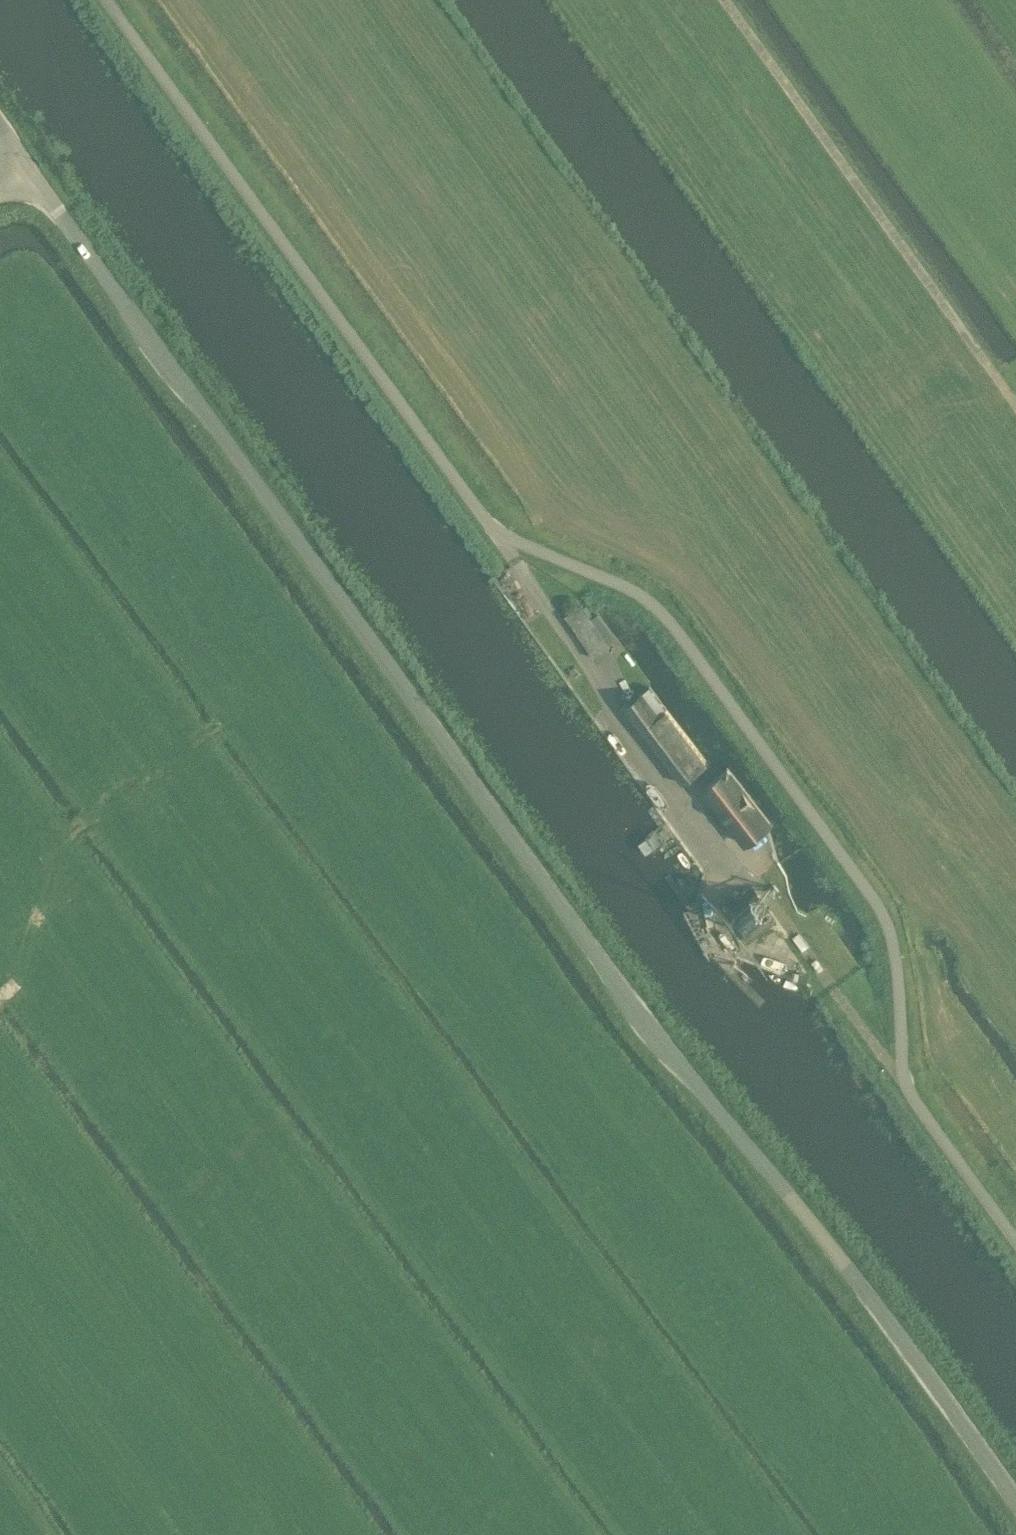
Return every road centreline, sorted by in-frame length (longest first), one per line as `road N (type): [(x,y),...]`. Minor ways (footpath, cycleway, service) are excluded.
road 1 (tertiary): [(1015,1508),(805,1217),(664,1049),(26,174)]
road 2 (unclassified): [(1015,1240),(903,1086),(896,958),(873,896),(642,595),(490,531),(107,0)]
road 3 (track): [(1015,405),(725,0)]

